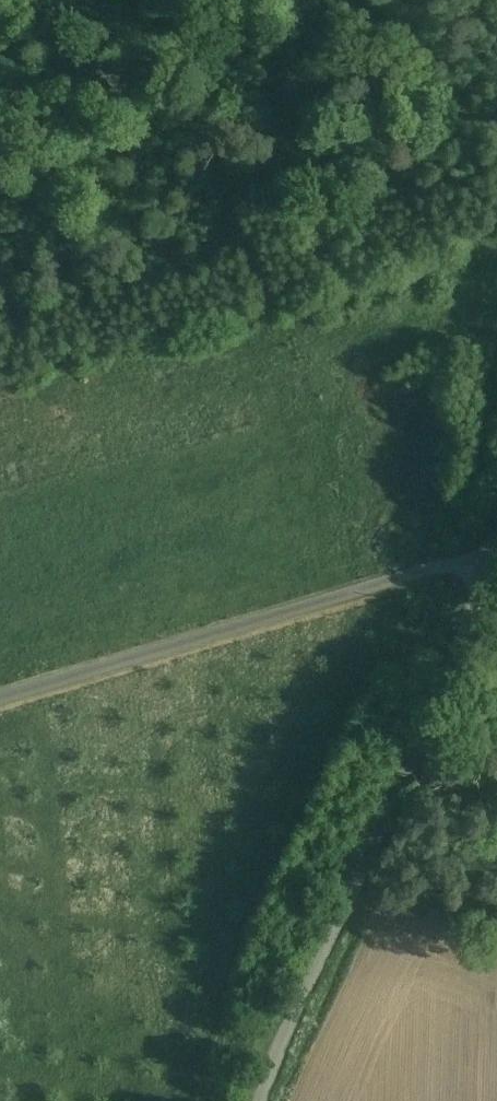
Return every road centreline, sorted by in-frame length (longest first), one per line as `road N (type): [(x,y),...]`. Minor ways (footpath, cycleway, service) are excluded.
road 1 (unclassified): [(496,548),(261,1100)]

